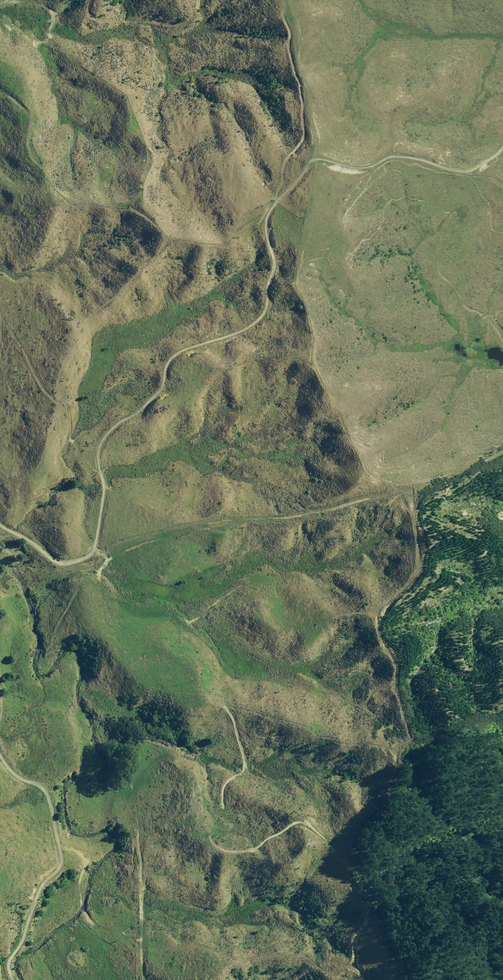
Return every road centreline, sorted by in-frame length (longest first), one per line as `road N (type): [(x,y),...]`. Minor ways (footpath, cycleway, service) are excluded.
road 1 (track): [(502,447),(416,483),(140,536),(59,561)]
road 2 (track): [(289,0),(316,128),(306,149),(282,168),(283,190),(384,166),(450,169),(502,140)]
road 3 (track): [(409,979),(401,959),(420,951),(427,929),(449,928),(477,903),(502,898)]

